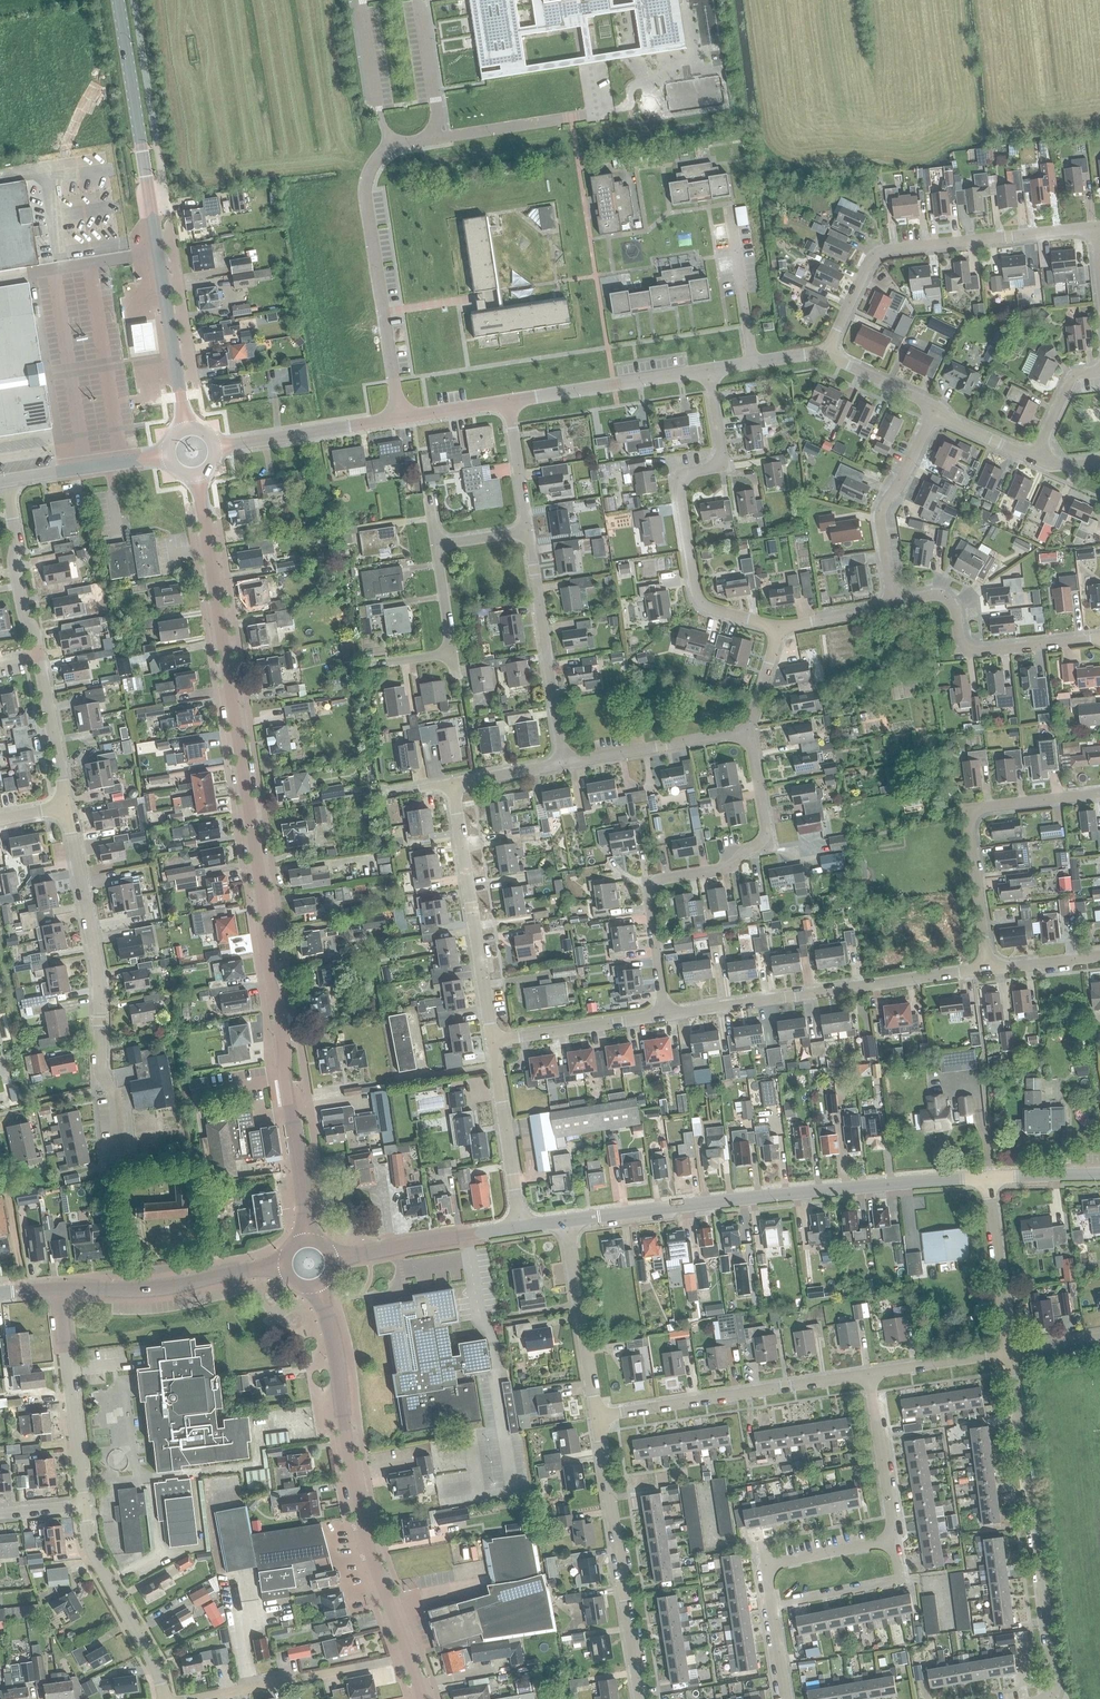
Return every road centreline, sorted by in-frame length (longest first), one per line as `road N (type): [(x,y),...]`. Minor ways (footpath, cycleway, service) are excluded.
road 1 (tertiary): [(308,1237),(196,476)]
road 2 (tertiary): [(187,427),(118,0)]
road 3 (tertiary): [(568,1220),(987,1176)]
road 4 (tertiary): [(408,1656),(361,1517),(340,1370),(318,1287)]
road 5 (residential): [(665,1015),(648,901),(654,884),(724,869),(765,836),(747,731)]
road 6 (unclassified): [(1046,1698),(1053,1685),(1011,1351)]
road 7 (residential): [(779,627),(706,608),(694,590),(679,489),(688,473),(722,460),(710,369)]
road 8 (residential): [(120,1146),(101,1066),(97,967),(67,808)]
road 9 (residential): [(1095,227),(877,254),(825,354)]
road 10 (residential): [(665,1015),(988,968)]
road 11 (residential): [(215,447),(508,403)]
road 12 (residential): [(988,968),(973,810),(1099,795)]
road 13 (residential): [(641,1698),(597,1416)]
road 14 (residential): [(597,1416),(869,1373)]
road 15 (residential): [(496,1043),(453,783)]
road 16 (residential): [(1099,639),(966,648),(945,599),(892,593)]
road 17 (residential): [(562,763),(527,529)]
road 18 (tertiary): [(60,1287),(157,1289),(283,1262)]
road 19 (residential): [(85,1506),(60,1287)]
road 20 (residential): [(196,1698),(408,1656)]
road 21 (residential): [(164,1698),(88,1540),(85,1506)]
road 22 (residential): [(508,403),(710,369)]
road 23 (residential): [(597,1416),(568,1220)]
road 24 (tertiary): [(333,1256),(524,1226)]
road 25 (residential): [(892,593),(883,509),(932,414)]
road 26 (residential): [(562,763),(747,731)]
road 27 (residential): [(524,1226),(496,1043)]
road 28 (residential): [(39,653),(18,587),(5,480)]
road 29 (unclassified): [(1011,1351),(987,1176)]
road 30 (residential): [(496,1043),(665,1015)]
road 31 (residential): [(895,1540),(869,1373)]
road 32 (unclassified): [(5,480),(166,456)]
road 33 (residential): [(67,808),(39,653)]
road 34 (residential): [(460,693),(437,545)]
road 35 (residential): [(869,1373),(1011,1351)]
road 36 (residential): [(787,1698),(768,1565)]
road 37 (residential): [(768,1565),(895,1540)]
road 38 (residential): [(527,529),(508,403)]
road 39 (residential): [(825,354),(916,396),(932,414)]
road 40 (residential): [(892,593),(877,609),(779,627)]

